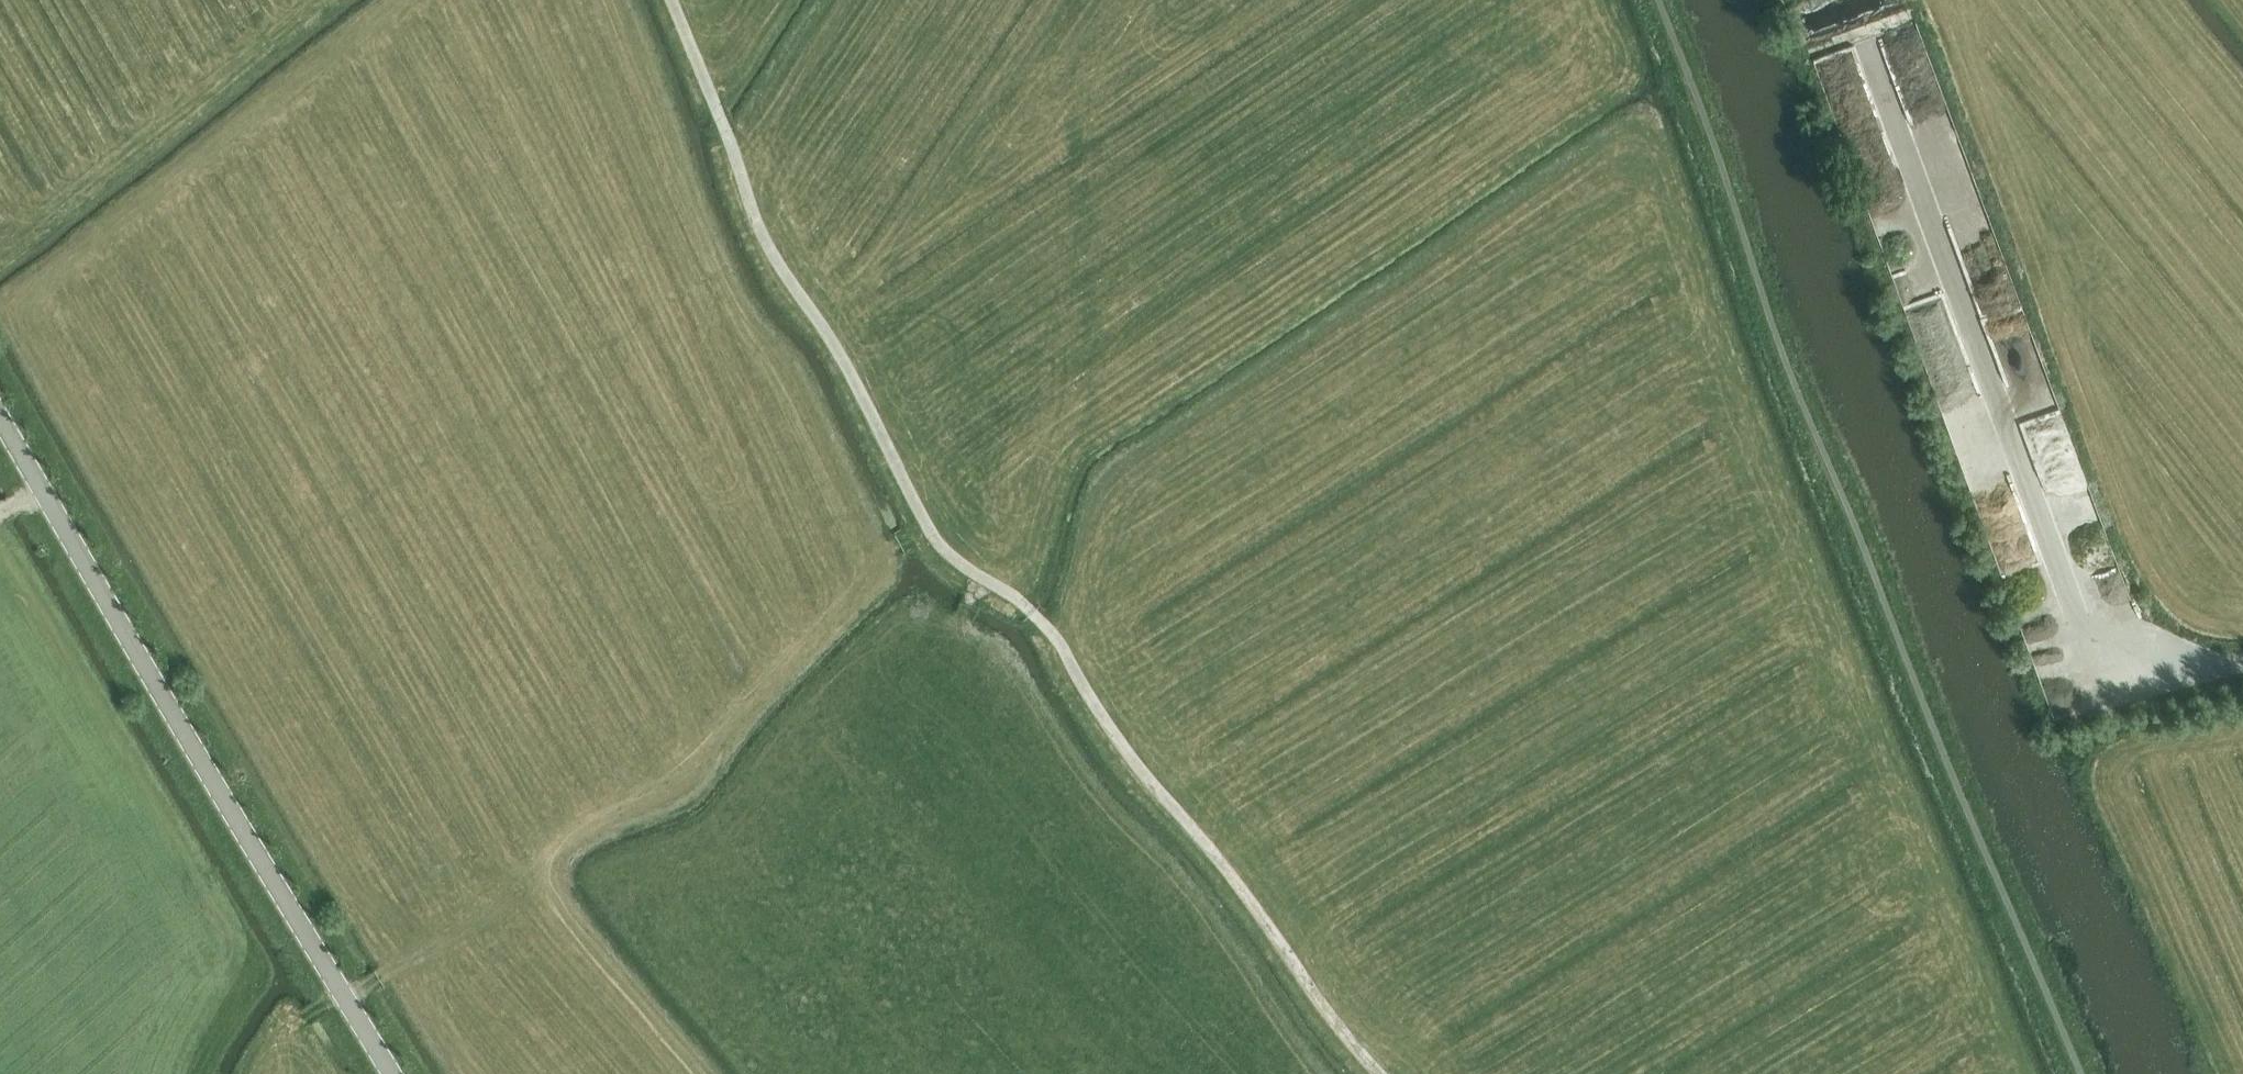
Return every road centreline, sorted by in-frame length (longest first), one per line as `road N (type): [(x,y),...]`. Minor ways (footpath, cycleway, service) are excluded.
road 1 (track): [(1374,1073),(1231,876),(1124,748),(1052,636),(944,546),(922,518),(840,357),(772,249),(675,0)]
road 2 (unclassified): [(392,1073),(0,416)]

